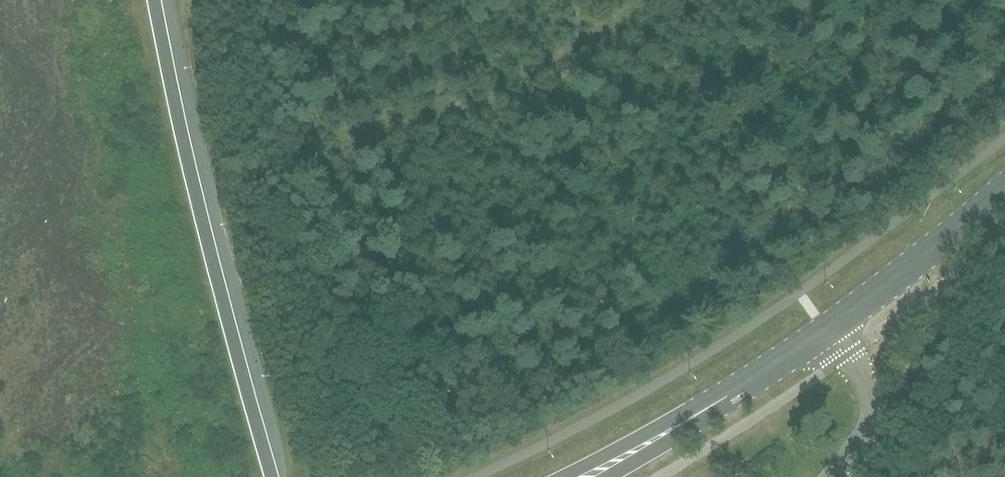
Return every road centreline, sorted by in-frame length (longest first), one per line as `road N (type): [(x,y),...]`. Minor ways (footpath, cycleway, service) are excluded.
road 1 (motorway): [(275,476),(197,182),(160,0)]
road 2 (secondary): [(584,476),(828,328)]
road 3 (secondary): [(828,328),(1004,185)]
road 4 (unclassified): [(831,476),(869,422),(866,387),(847,355)]

